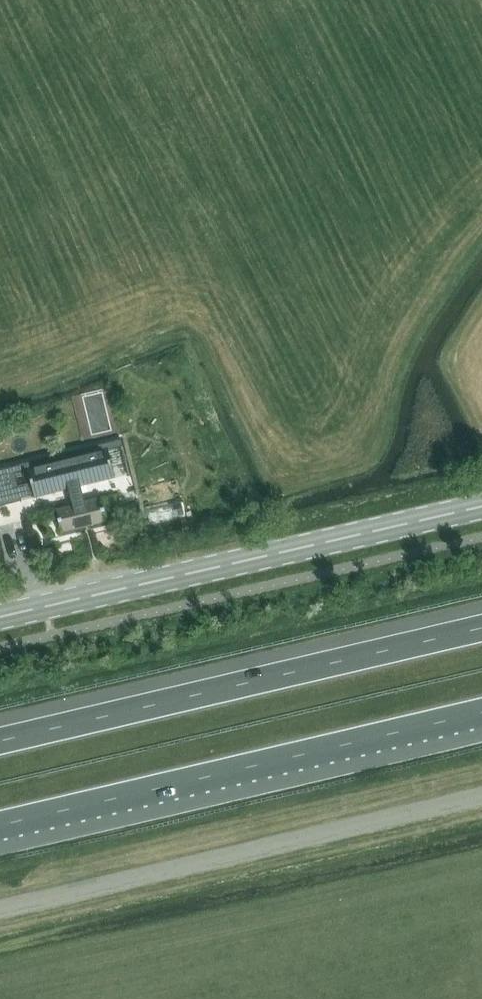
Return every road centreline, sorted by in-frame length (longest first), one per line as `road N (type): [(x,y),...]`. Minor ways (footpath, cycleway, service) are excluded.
road 1 (motorway): [(0,826),(481,713)]
road 2 (motorway): [(481,629),(0,742)]
road 3 (unclassified): [(0,908),(481,795)]
road 4 (tertiary): [(0,617),(481,506)]

